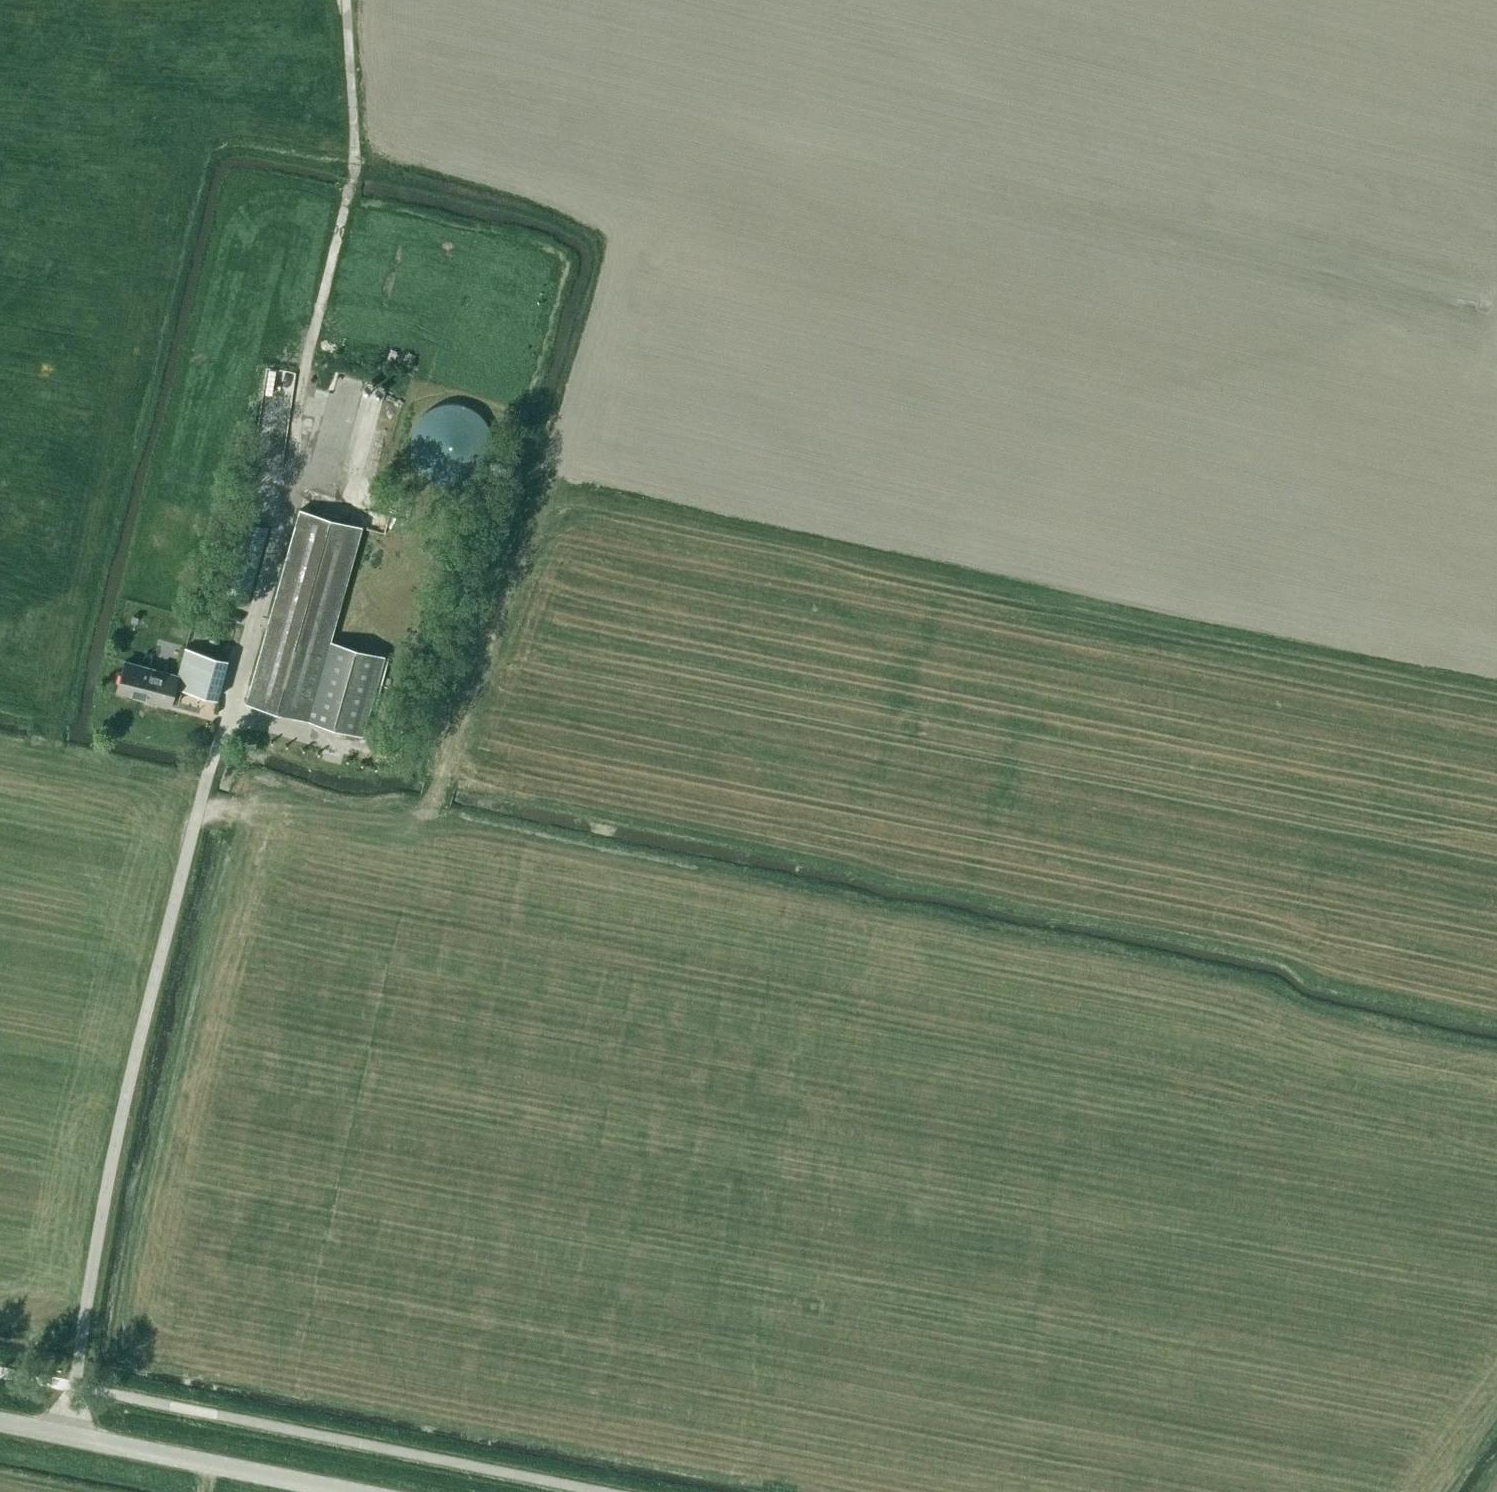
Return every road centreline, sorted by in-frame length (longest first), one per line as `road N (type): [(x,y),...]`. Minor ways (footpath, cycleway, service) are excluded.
road 1 (track): [(345,0),(353,173),(303,386),(283,520),(231,701)]
road 2 (tertiary): [(0,1422),(352,1491)]

